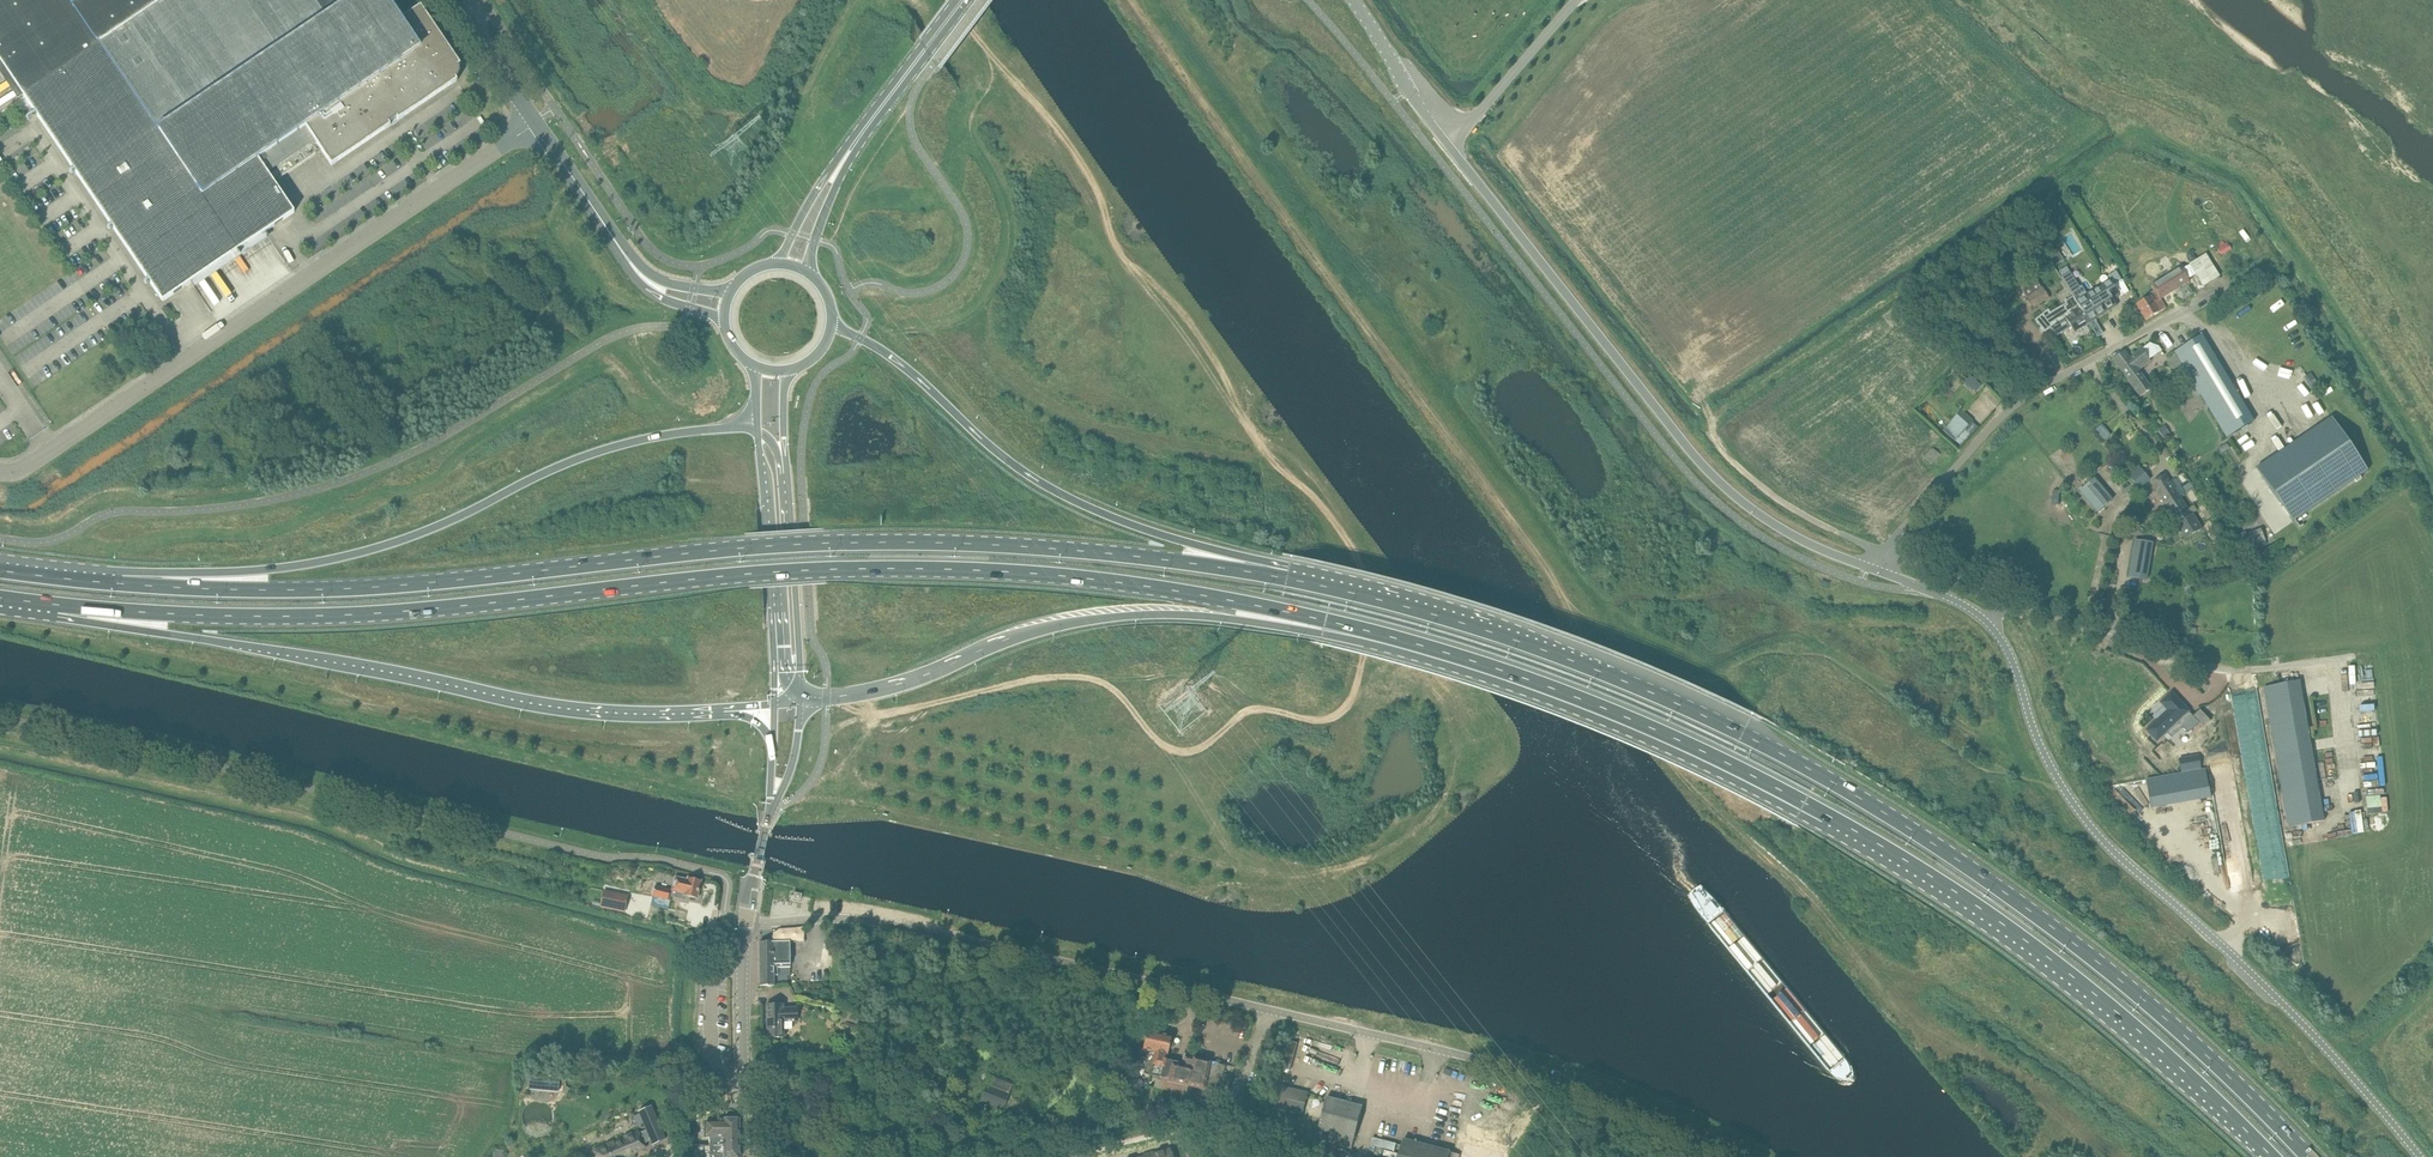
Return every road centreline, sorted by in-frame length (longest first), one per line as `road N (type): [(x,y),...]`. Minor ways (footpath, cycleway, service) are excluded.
road 1 (track): [(952,0),(995,69),(991,90),(970,119),(1010,221),(1006,266),(984,315),(1006,383),(1090,433),(1296,481),(1344,532),(1365,568),(1370,616),(1354,690),(1339,714),(1306,722),(1256,711),(1193,751),(1159,743),(1109,683),(1083,677),(1018,683),(826,724)]
road 2 (trunk): [(33,602),(322,615),(748,574),(921,568),(1121,582),(1327,619)]
road 3 (trunk): [(1288,579),(1119,554),(919,542),(746,547),(378,587),(82,580)]
road 4 (trunk): [(2308,1156),(2129,990),(1870,805),(1743,734),(1590,668),(1376,598),(1288,579)]
road 5 (trunk): [(1327,619),(1624,718),(1858,833),(2062,970),(2271,1156)]
road 6 (unclassified): [(747,920),(882,924),(1396,1042),(1588,1097),(1729,1156)]
road 7 (unclassified): [(1867,567),(1760,516),(1690,453),(1422,110),(1355,0)]
road 8 (track): [(1551,570),(1136,0)]
road 9 (trunk): [(759,428),(618,444),(449,521),(312,562),(82,580)]
road 10 (trunk): [(33,602),(64,620),(534,703),(620,713),(718,711)]
road 11 (unclassified): [(2419,1156),(2310,1029),(2105,841),(2067,791),(2006,647),(1987,621)]
road 12 (unclassified): [(536,123),(30,466),(0,473)]
road 13 (track): [(1313,496),(1157,273),(1112,231),(1013,70),(983,46)]
road 14 (track): [(1897,1000),(1811,900),(1709,811),(1592,655),(1551,570)]
road 15 (trunk): [(800,702),(902,683),(1009,638),(1077,621),(1173,615),(1327,619)]
road 16 (trunk): [(1288,579),(1052,490),(883,350),(832,325)]
road 17 (track): [(1699,424),(2079,172)]
road 18 (residential): [(1885,552),(2008,410),(2224,287)]
road 19 (residential): [(2382,653),(2246,670),(2202,665),(2007,596)]
road 20 (tertiary): [(759,428),(774,704)]
road 21 (tertiary): [(758,1156),(747,1093),(747,920)]
road 22 (residential): [(1885,552),(1799,513),(1746,478),(1699,424)]
road 23 (tertiary): [(800,702),(785,473)]
road 24 (track): [(1280,1155),(1212,1130),(1076,1156)]
road 25 (tertiary): [(863,133),(963,0)]
road 26 (tertiary): [(863,133),(775,266)]
road 27 (tertiary): [(811,276),(815,240),(863,133)]
road 28 (unclassified): [(611,235),(617,255),(653,295),(726,322)]
road 29 (unclassified): [(536,123),(453,0)]
road 30 (unclassified): [(735,289),(660,279),(611,235)]
road 31 (unclassified): [(611,235),(536,123)]
road 32 (unclassified): [(1987,621),(1867,567)]
road 33 (residential): [(2007,596),(1885,552)]

